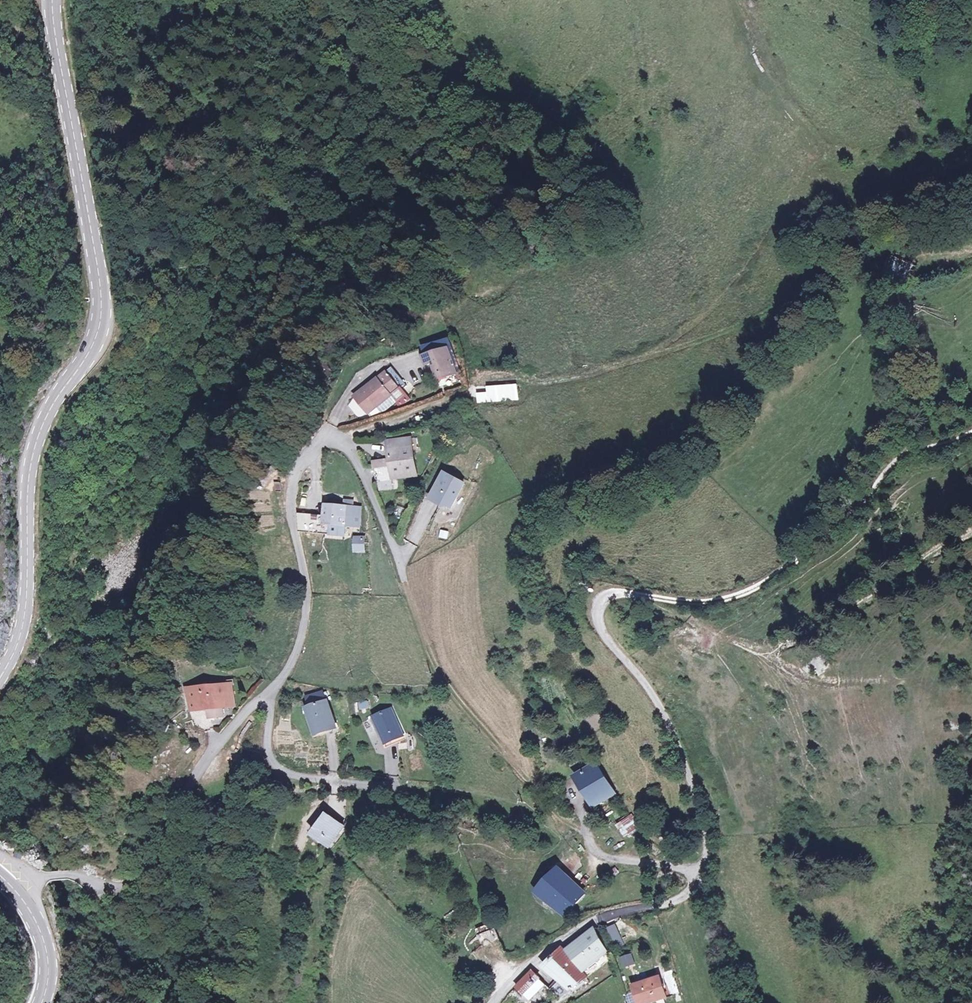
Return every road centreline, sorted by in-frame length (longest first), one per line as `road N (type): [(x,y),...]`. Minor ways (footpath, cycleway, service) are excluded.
road 1 (track): [(704,873),(705,825),(689,771),(661,708),(595,626),(595,605),(612,593),(673,602),(740,595),(812,550),(901,458),(971,432)]
road 2 (secondary): [(53,0),(105,313),(36,442),(27,481),(23,629),(0,679)]
road 3 (track): [(331,440),(486,380),(530,383),(595,373),(663,351)]
road 4 (track): [(402,576),(429,659),(561,816)]
road 5 (unclassified): [(493,1002),(521,971),(591,921),(677,900),(704,873)]
road 6 (track): [(413,787),(561,816),(587,836)]
road 7 (residential): [(704,873),(610,859),(587,836)]

